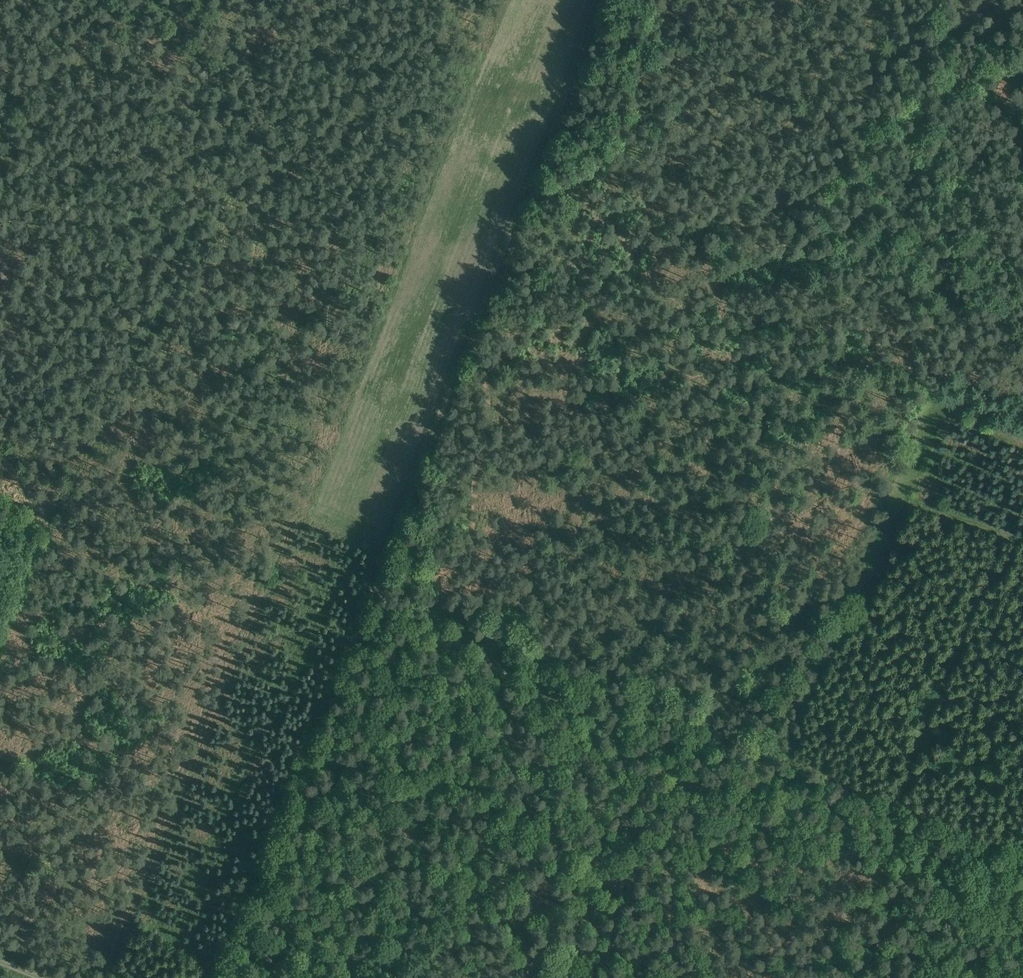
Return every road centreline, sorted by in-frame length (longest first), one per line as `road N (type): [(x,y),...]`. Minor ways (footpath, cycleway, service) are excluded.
road 1 (track): [(207,977),(613,0)]
road 2 (track): [(1022,850),(784,753)]

